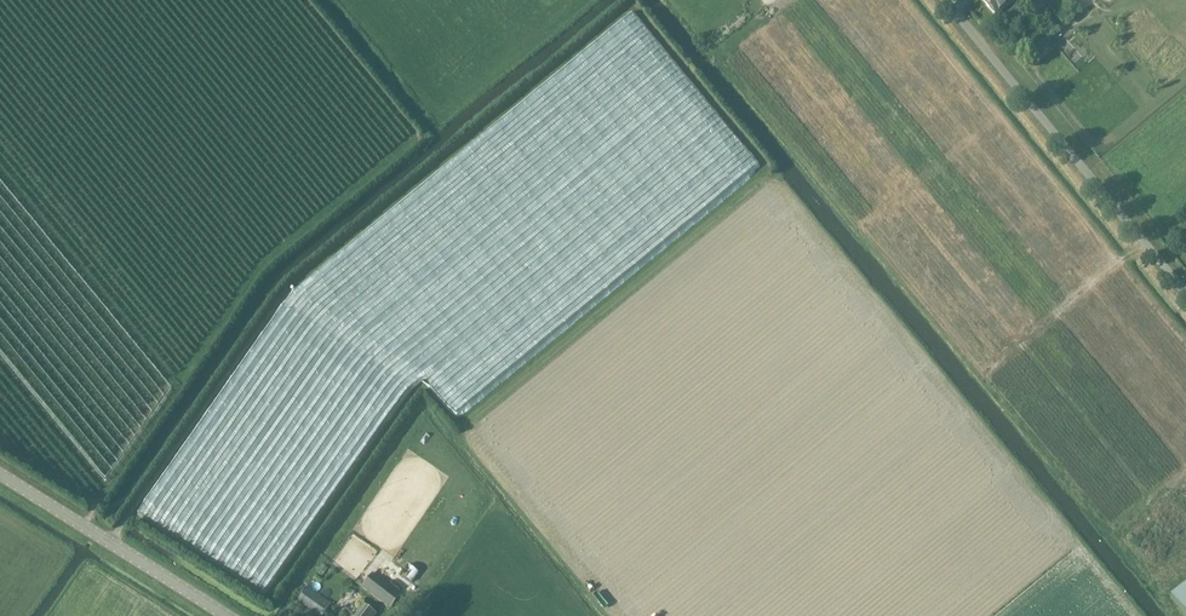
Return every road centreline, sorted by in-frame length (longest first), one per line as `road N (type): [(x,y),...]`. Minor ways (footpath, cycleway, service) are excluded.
road 1 (unclassified): [(1185,290),(945,0)]
road 2 (tertiary): [(227,615),(0,472)]

